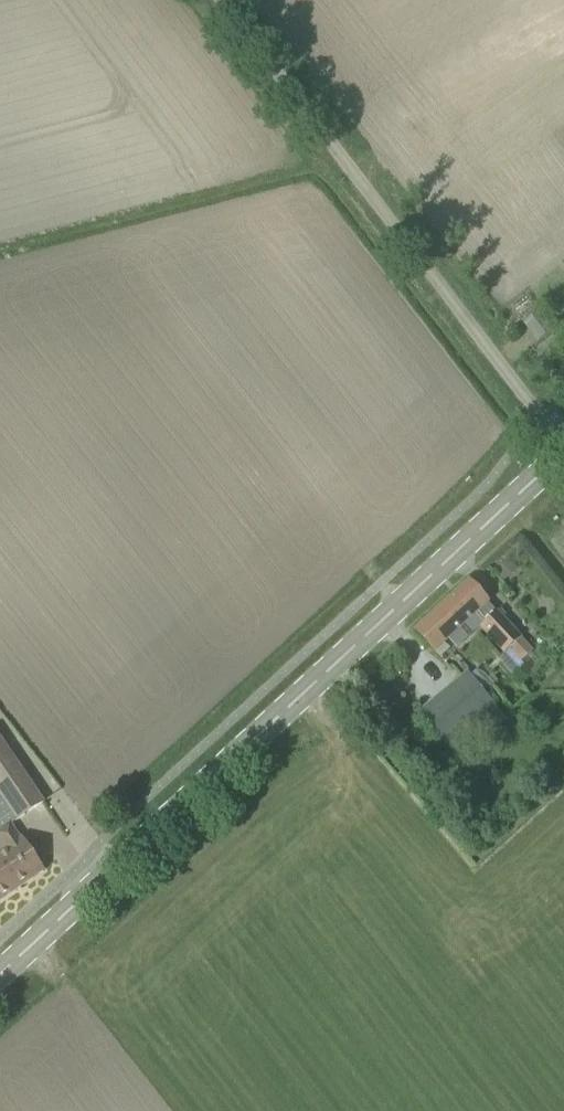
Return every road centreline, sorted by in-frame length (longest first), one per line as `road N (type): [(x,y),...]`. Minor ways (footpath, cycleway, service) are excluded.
road 1 (secondary): [(0,980),(563,455)]
road 2 (unclassified): [(563,442),(224,0)]

